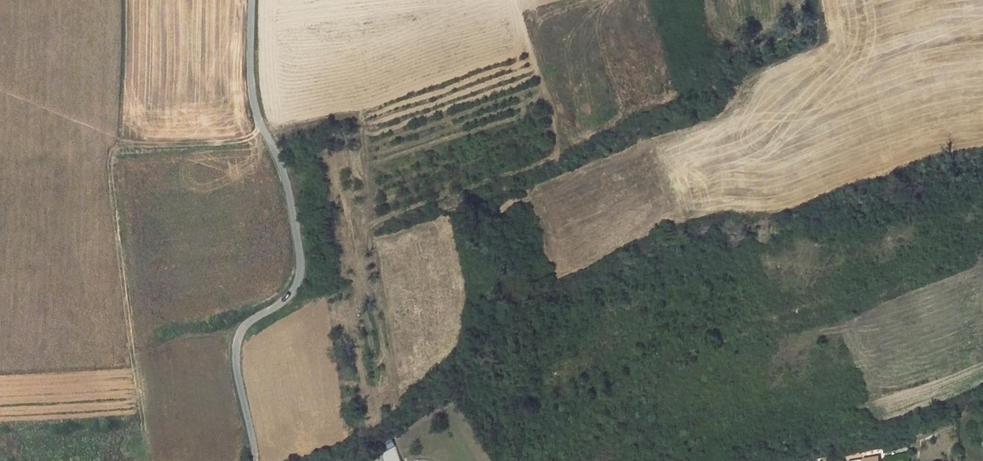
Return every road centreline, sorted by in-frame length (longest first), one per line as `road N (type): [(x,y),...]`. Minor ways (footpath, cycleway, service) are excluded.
road 1 (unclassified): [(254,460),(236,359),(240,330),(290,296),(301,274),(251,93),(252,0)]

